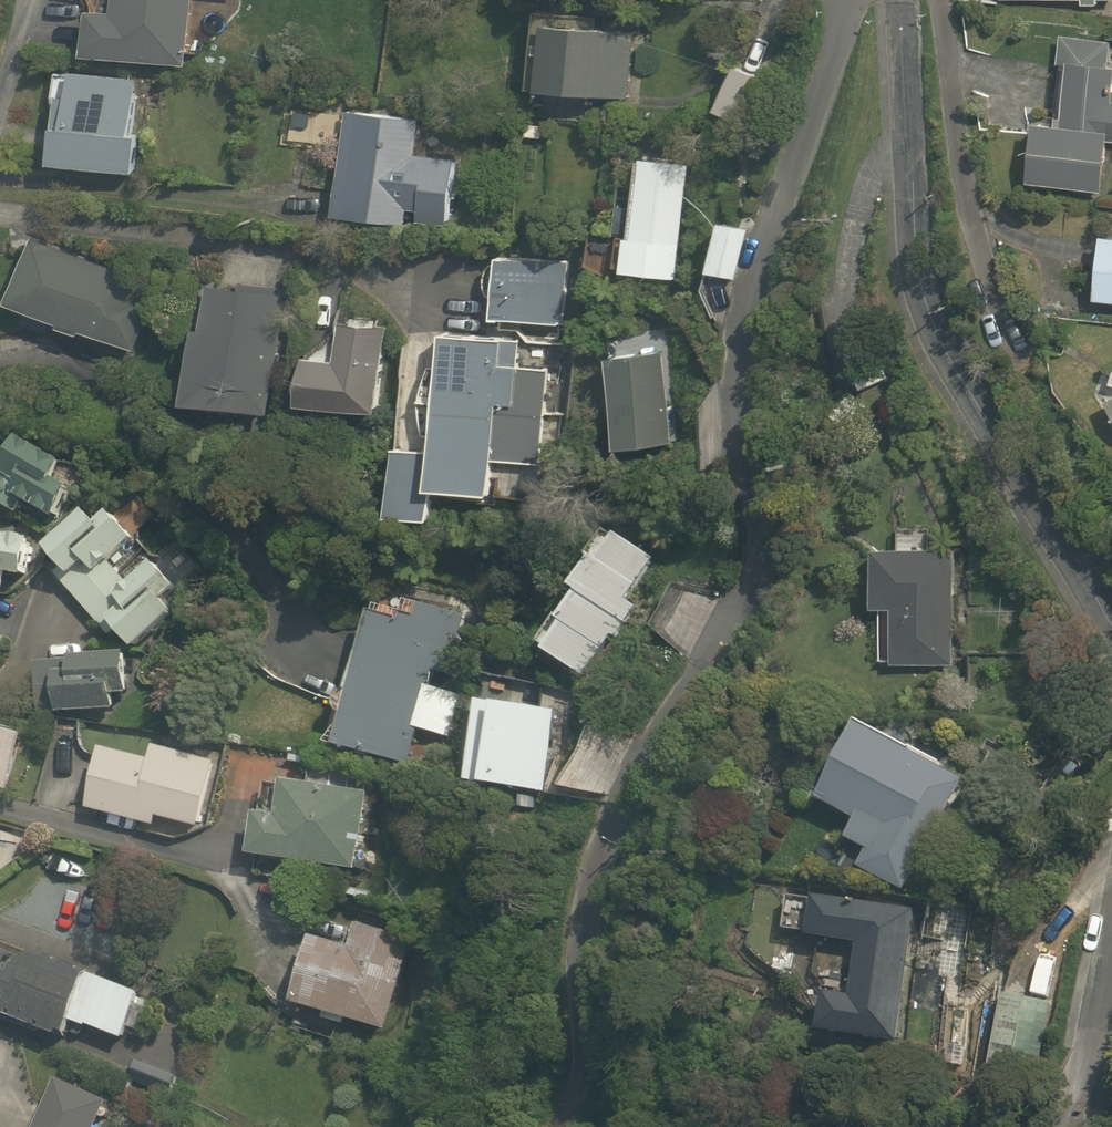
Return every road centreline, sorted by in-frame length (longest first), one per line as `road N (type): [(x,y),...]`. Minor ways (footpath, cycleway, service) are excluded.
road 1 (residential): [(577,958),(595,871),(650,756),(747,586),(757,542),(730,387),(764,219),(811,112),(842,0)]
road 2 (residential): [(894,0),(918,286),(937,345),(1111,615)]
road 3 (residential): [(1111,961),(1079,1126)]

